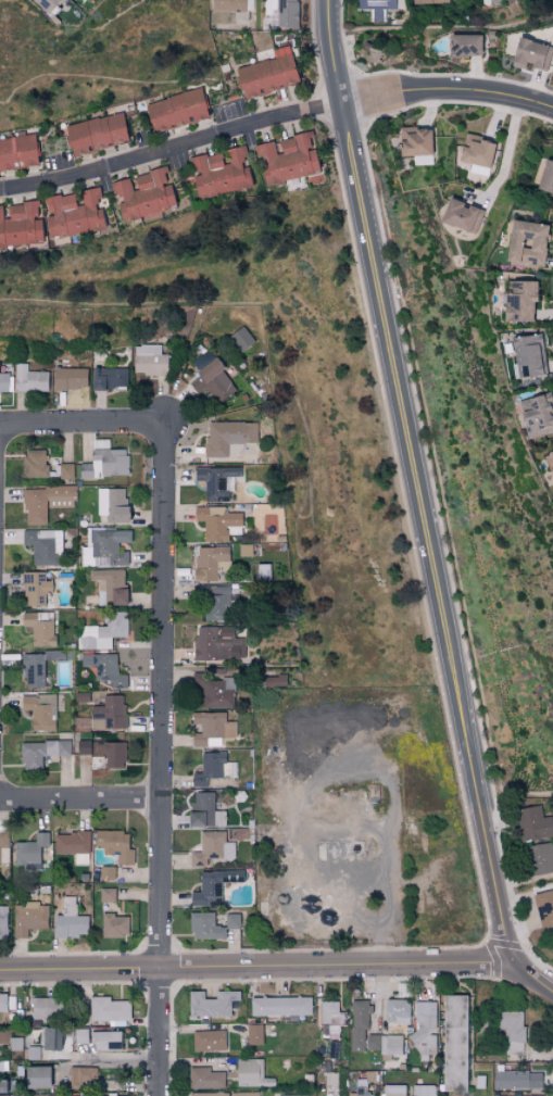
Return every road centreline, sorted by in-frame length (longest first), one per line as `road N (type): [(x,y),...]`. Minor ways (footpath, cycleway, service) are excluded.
road 1 (residential): [(517,961),(332,37),(332,0)]
road 2 (residential): [(156,1095),(163,423)]
road 3 (tertiary): [(0,972),(517,961),(552,991)]
road 4 (residential): [(347,109),(0,191)]
road 5 (residential): [(347,109),(435,90),(479,91),(552,115)]
road 6 (residential): [(0,424),(163,423)]
road 7 (residential): [(0,803),(161,799)]

